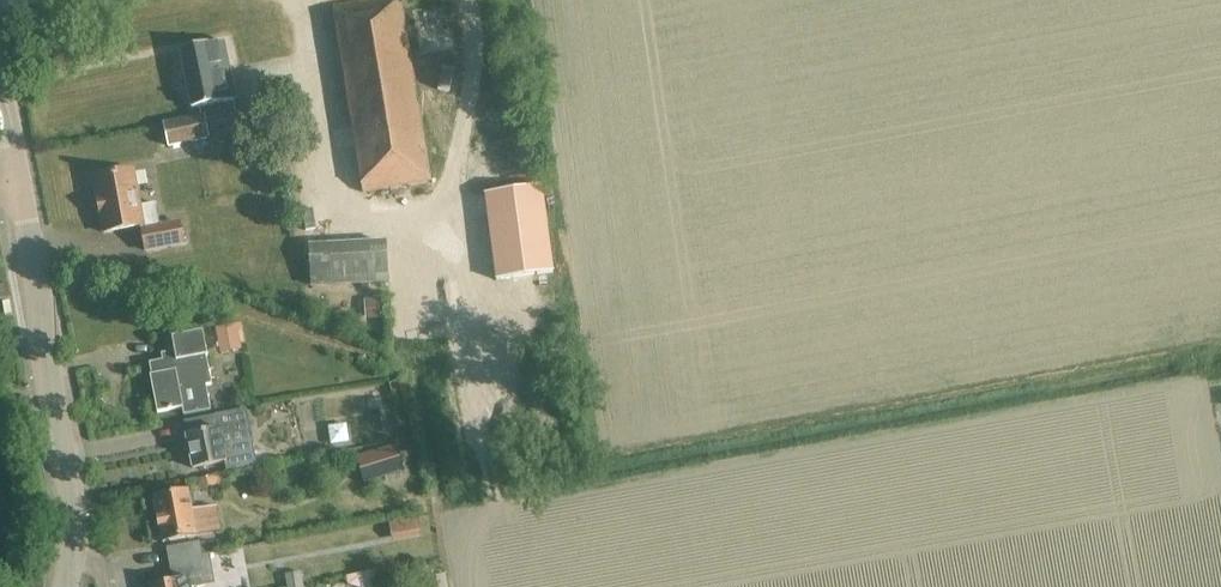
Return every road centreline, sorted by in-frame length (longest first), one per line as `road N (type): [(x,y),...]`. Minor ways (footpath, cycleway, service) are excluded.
road 1 (tertiary): [(65,586),(75,516),(19,184)]

